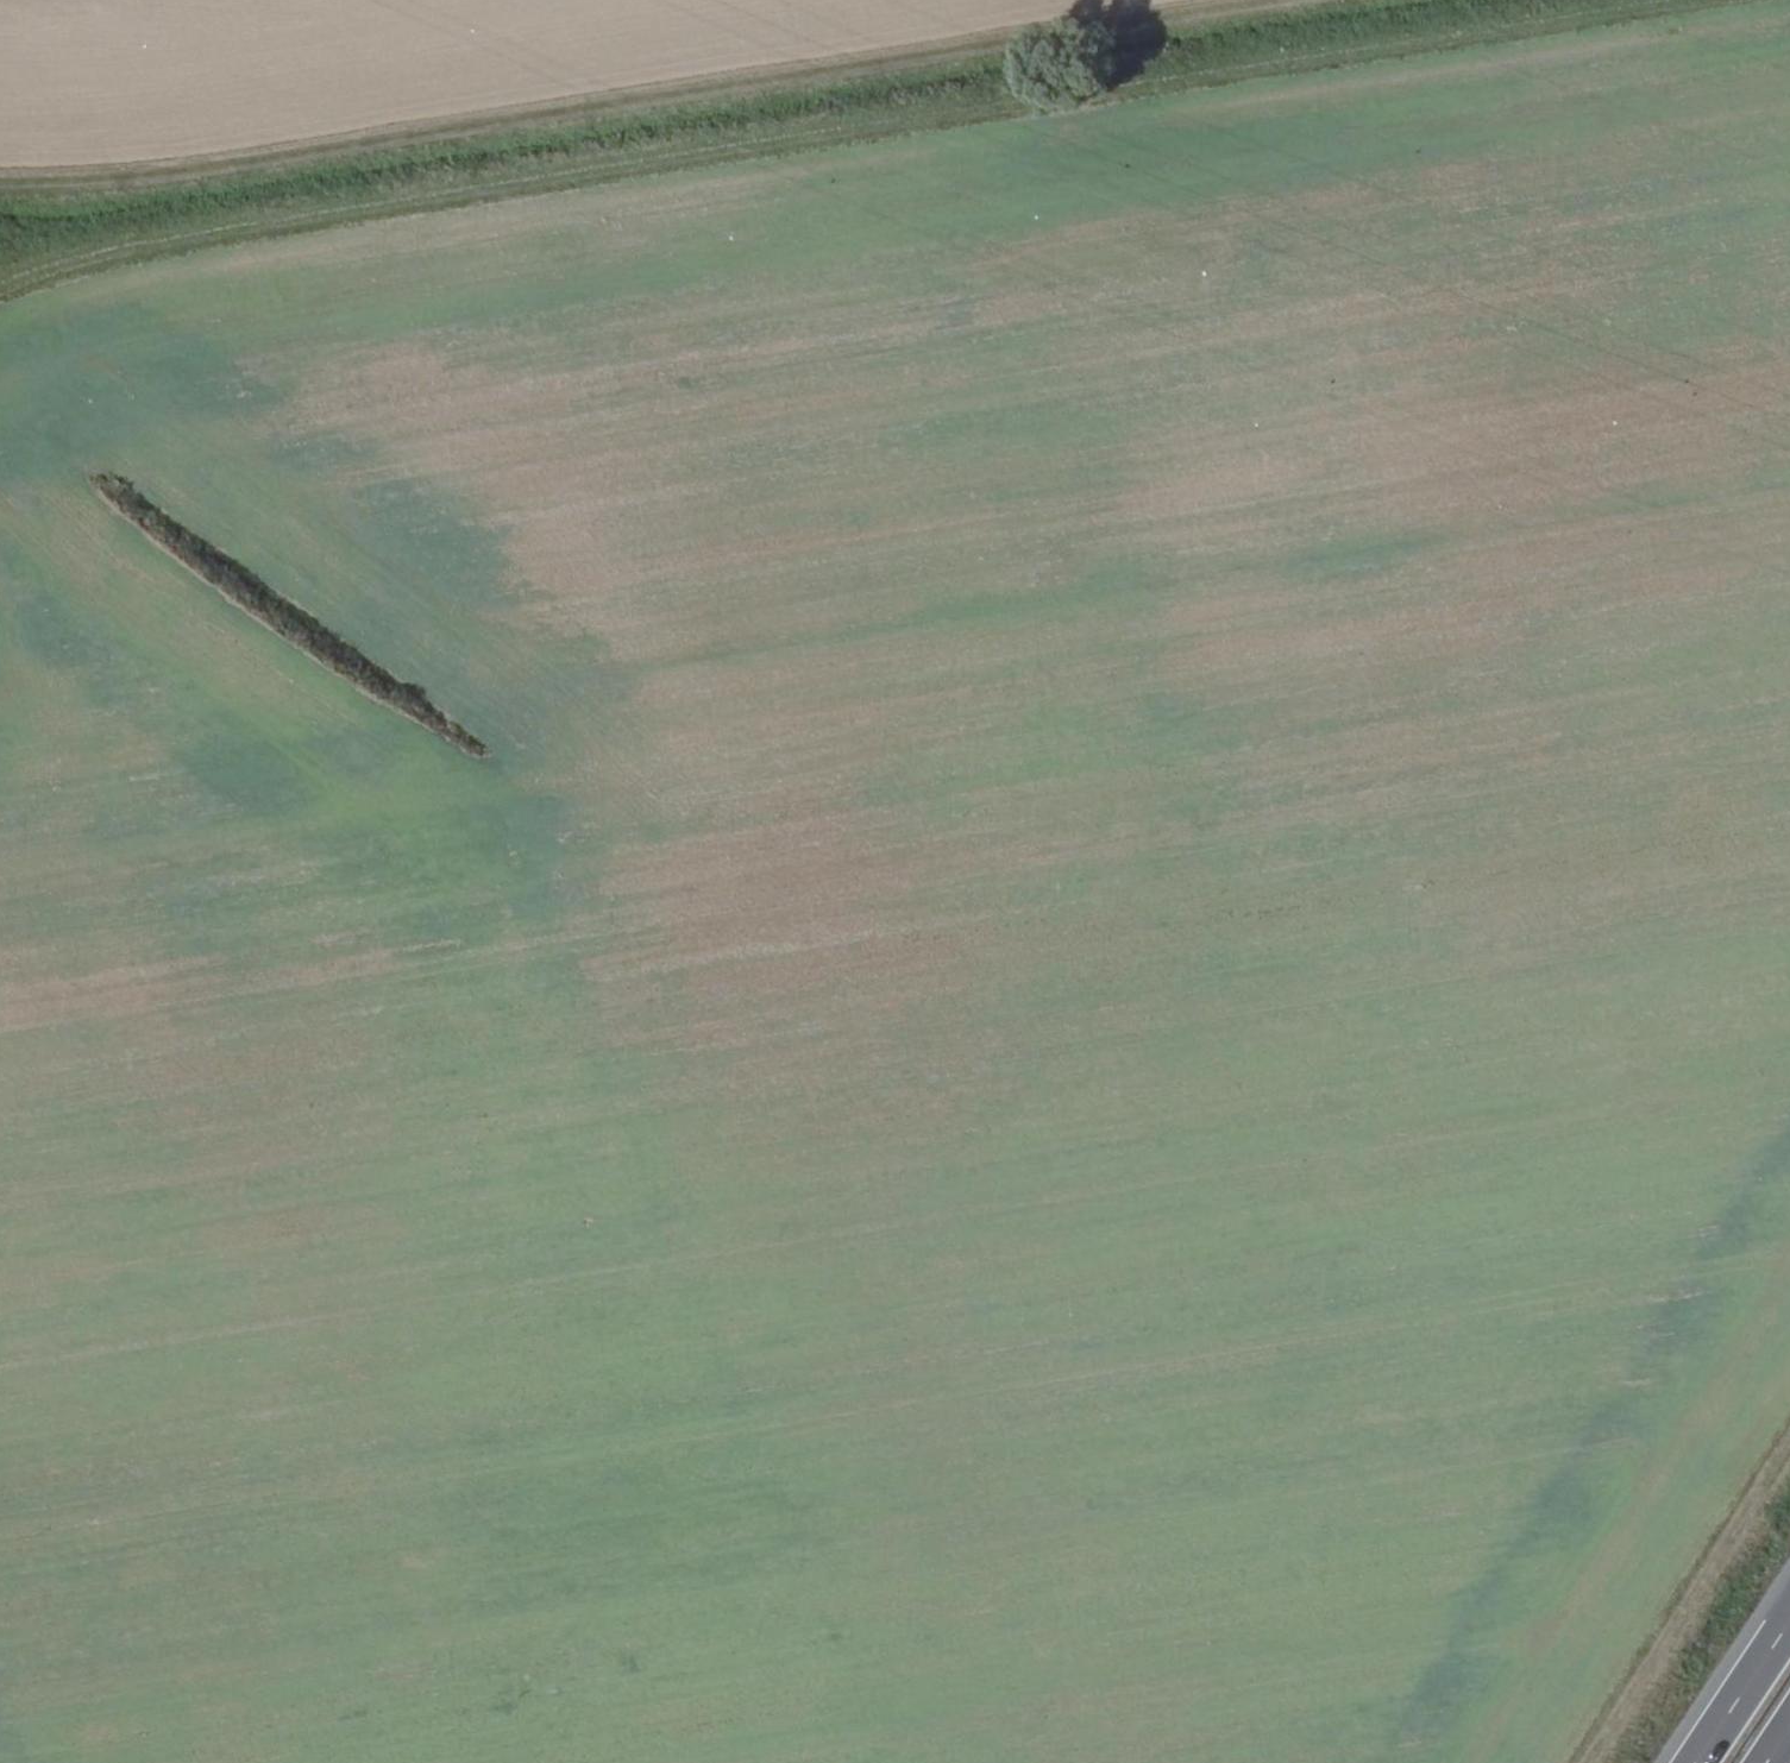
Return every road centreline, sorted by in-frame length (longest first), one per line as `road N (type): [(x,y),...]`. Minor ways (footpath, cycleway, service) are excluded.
road 1 (track): [(1789,1426),(1569,1762)]
road 2 (trunk): [(1789,1623),(1696,1762)]

